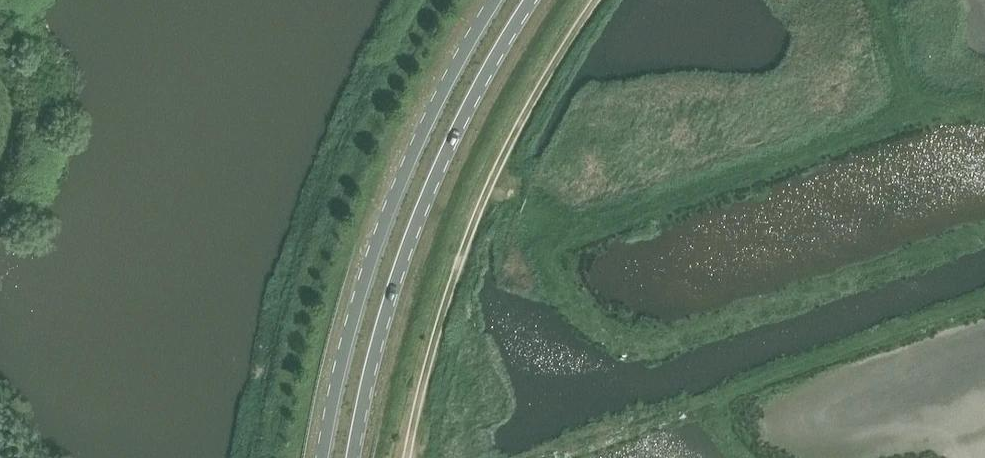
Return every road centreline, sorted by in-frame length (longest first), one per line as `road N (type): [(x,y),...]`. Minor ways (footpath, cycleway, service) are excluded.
road 1 (track): [(407,457),(487,193),(597,0)]
road 2 (primary): [(355,457),(413,234),(464,116),(530,0)]
road 3 (primary): [(496,0),(422,134),(358,297),(324,457)]
road 4 (track): [(984,107),(913,113),(625,220)]

